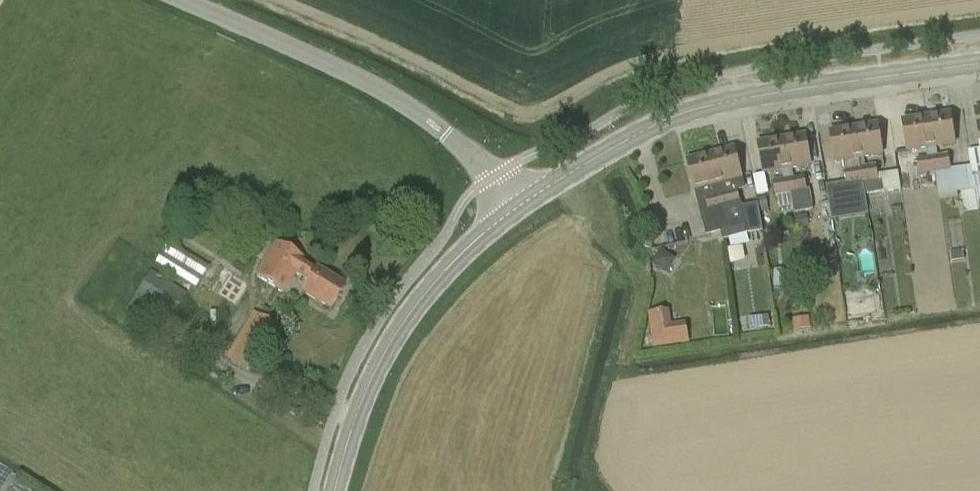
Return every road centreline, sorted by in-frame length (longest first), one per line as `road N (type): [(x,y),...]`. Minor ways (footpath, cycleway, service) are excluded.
road 1 (secondary): [(516,208),(678,115),(754,96),(979,64)]
road 2 (unclassified): [(516,208),(492,177),(409,107),(362,79),(171,0)]
road 3 (secondary): [(340,490),(365,405),(402,335),(451,269),(516,208)]

